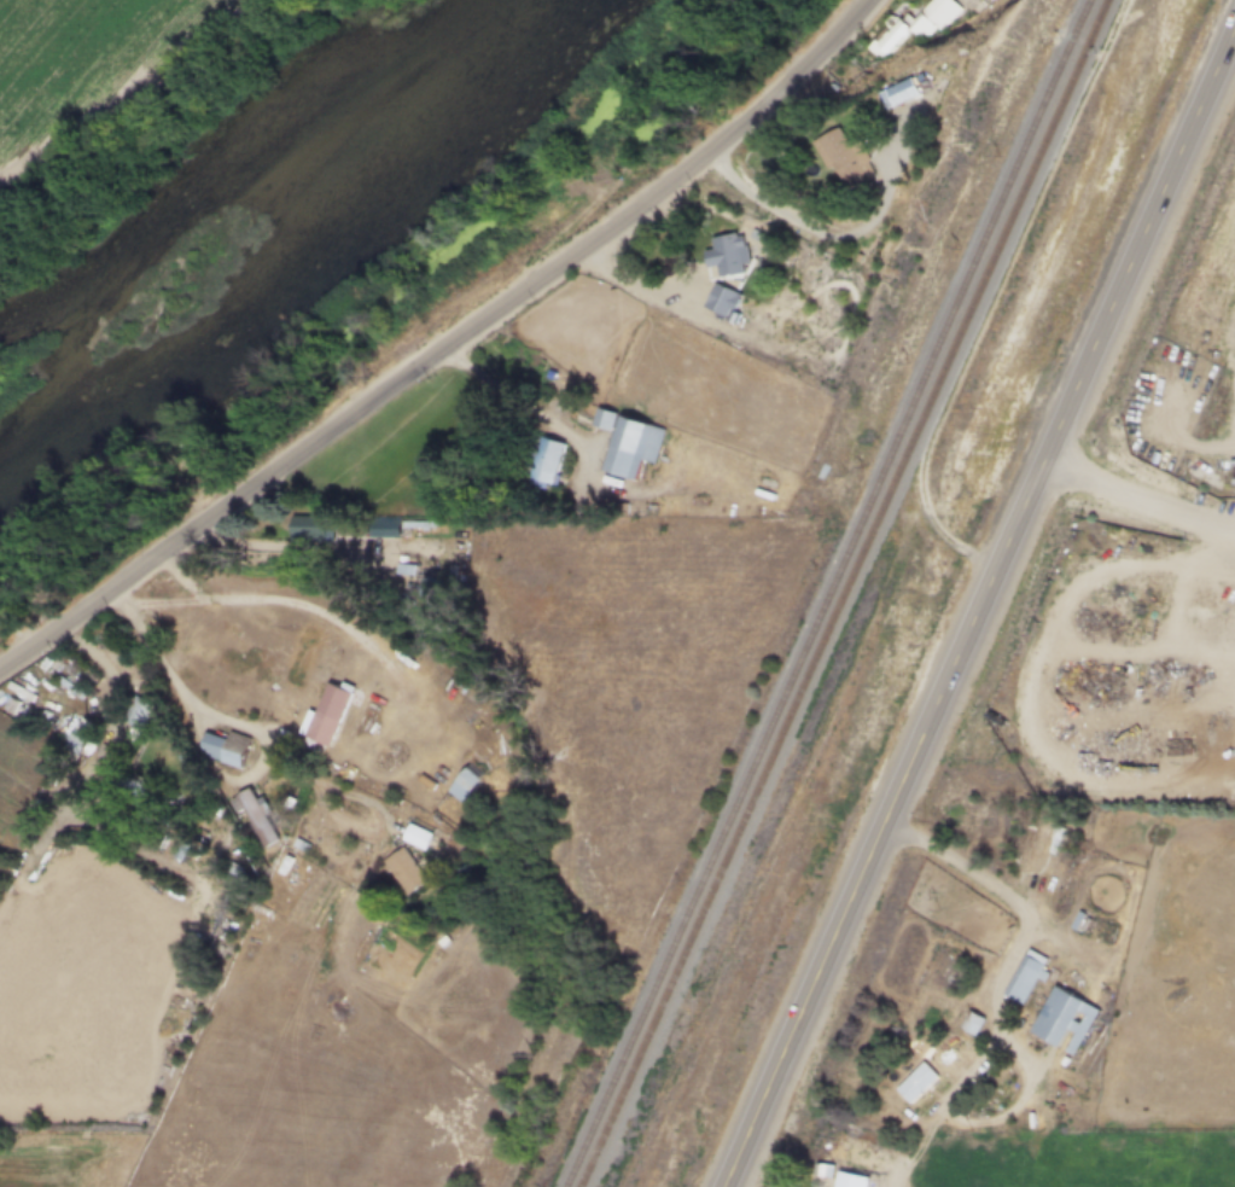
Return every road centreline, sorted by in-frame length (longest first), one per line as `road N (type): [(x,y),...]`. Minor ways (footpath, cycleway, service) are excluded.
road 1 (trunk): [(725,1186),(1234,20)]
road 2 (residential): [(0,682),(773,109),(872,0)]
road 3 (residential): [(269,0),(176,75),(0,191)]
road 4 (residential): [(763,1096),(849,1150),(884,1186)]

